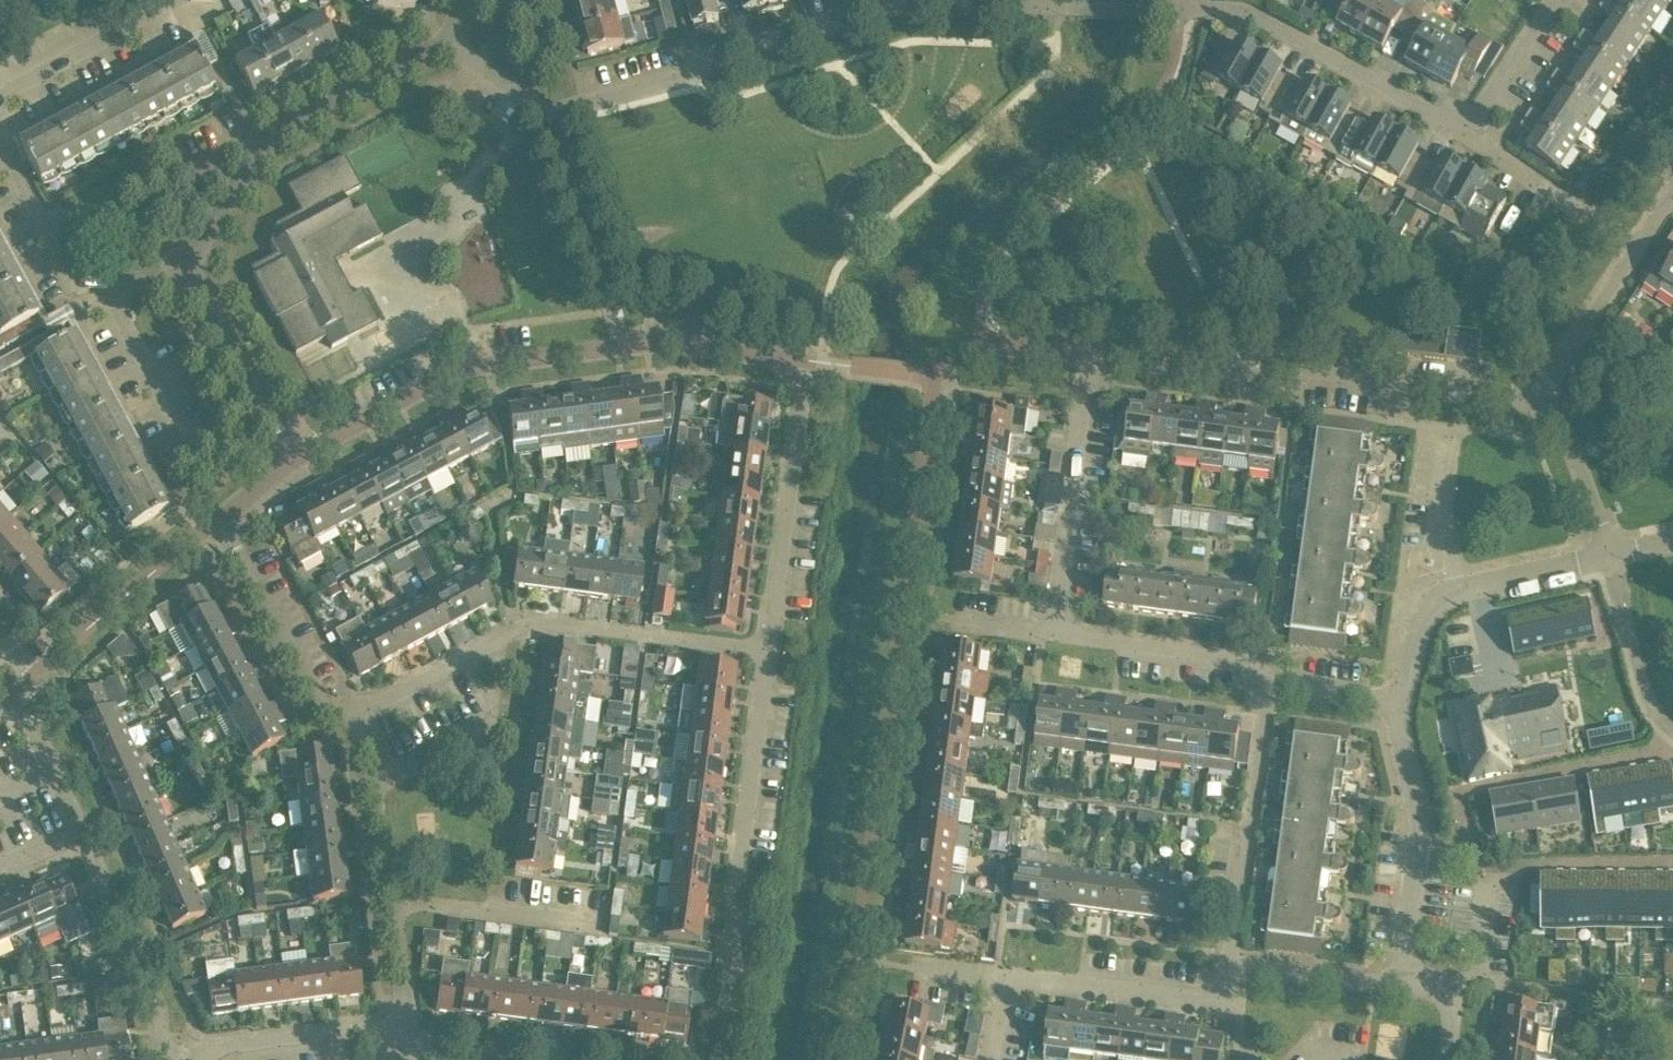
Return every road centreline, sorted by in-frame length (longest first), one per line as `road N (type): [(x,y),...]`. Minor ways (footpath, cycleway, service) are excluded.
road 1 (residential): [(549,117),(695,76),(719,55),(907,7),(1077,7)]
road 2 (residential): [(291,462),(466,368),(661,343),(806,362)]
road 3 (residential): [(767,650),(534,622),(372,707),(347,709)]
road 4 (residential): [(1535,402),(1289,372),(1260,379),(1102,361)]
road 5 (residential): [(719,1059),(743,944),(733,911),(767,650)]
road 6 (residential): [(190,277),(264,142),(448,42)]
road 7 (residential): [(347,709),(321,712),(218,520),(291,462)]
road 8 (residential): [(402,1031),(374,763),(347,709)]
road 9 (residential): [(1184,10),(1258,17),(1464,135)]
road 10 (residential): [(767,650),(806,362)]
road 11 (residential): [(1401,704),(1420,629),(1448,594),(1611,556)]
road 12 (residential): [(1231,966),(1270,688)]
road 13 (residential): [(1401,981),(1422,825),(1401,704)]
road 14 (residential): [(1060,632),(1091,379),(1102,361)]
road 15 (residential): [(168,279),(75,285),(0,144)]
road 16 (residential): [(1535,402),(1672,195)]
road 17 (residential): [(1014,984),(1032,979),(1205,1003),(1227,989),(1231,966)]
road 18 (residential): [(1270,688),(1240,657),(1060,632)]
road 19 (residential): [(291,462),(190,277)]
road 20 (residential): [(402,1031),(228,1047),(209,1059)]
road 21 (residential): [(0,100),(160,12),(160,0)]
road 22 (residential): [(1611,556),(1562,421),(1535,402)]
road 23 (residential): [(1231,966),(1401,981)]
road 24 (residential): [(1464,135),(1554,0)]
road 25 (residential): [(81,832),(19,692)]
road 26 (residential): [(1494,866),(1479,981),(1456,989)]
road 27 (residential): [(1270,688),(1401,704)]
road 28 (residential): [(549,117),(448,42)]

